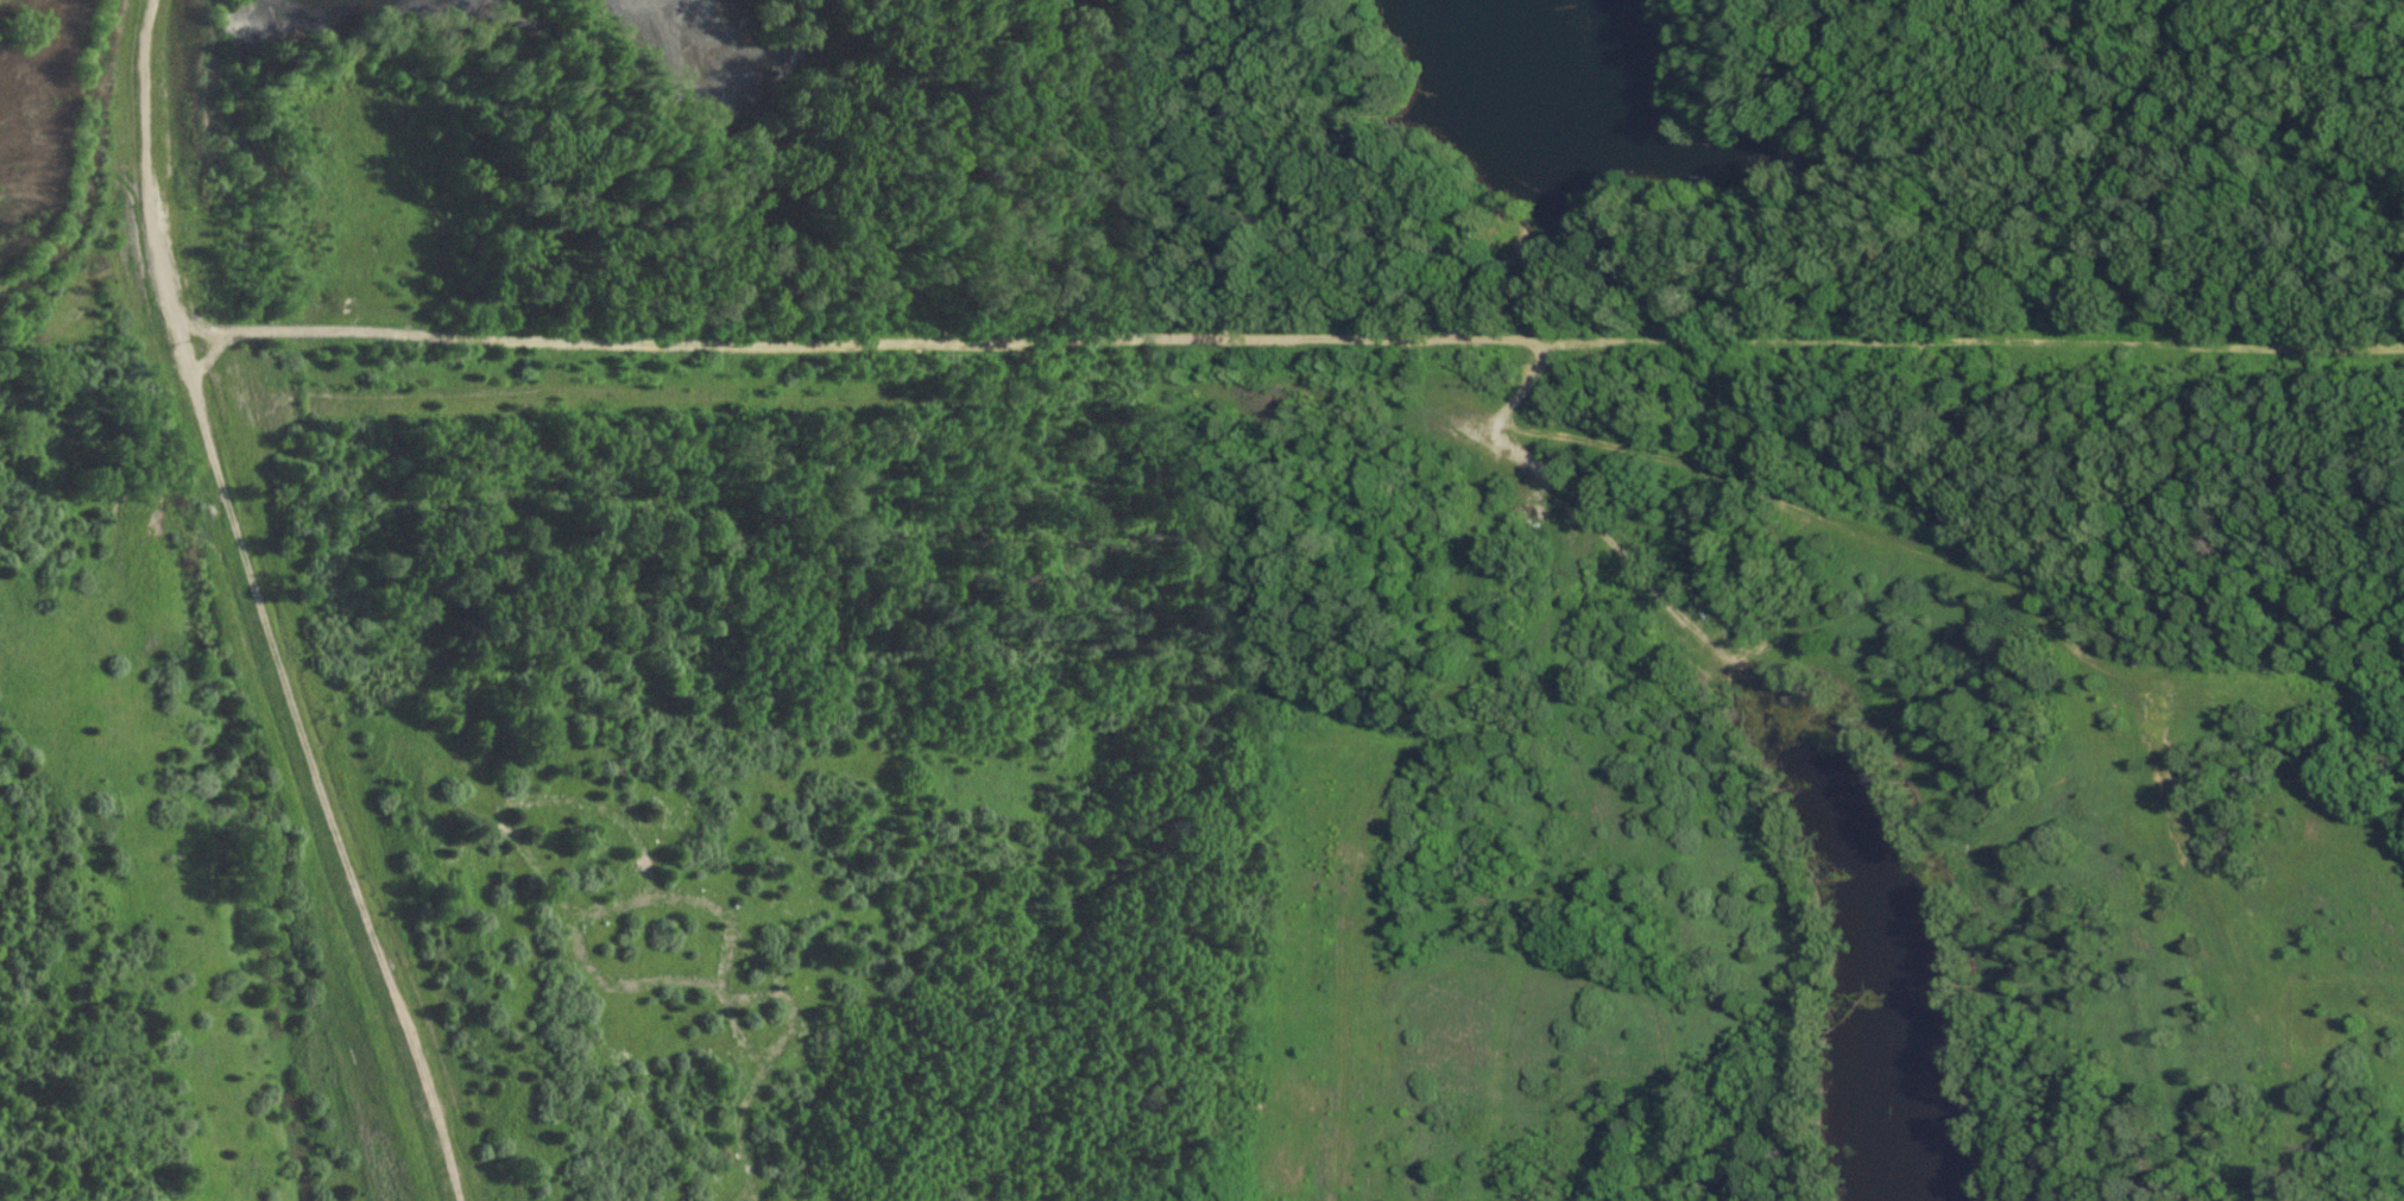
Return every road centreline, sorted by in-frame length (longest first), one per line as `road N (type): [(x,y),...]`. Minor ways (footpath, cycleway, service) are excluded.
road 1 (residential): [(2403,338),(1557,336),(0,353)]

